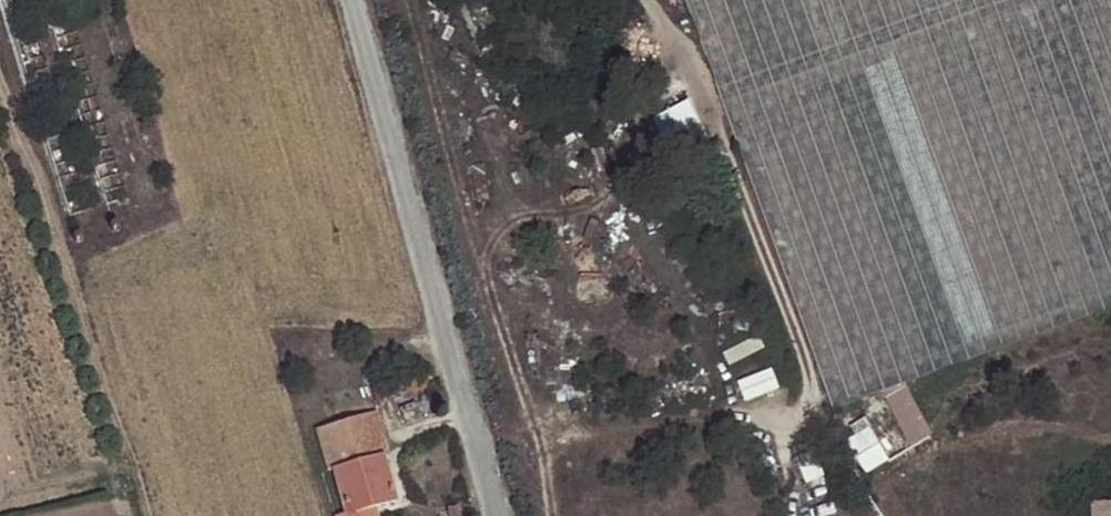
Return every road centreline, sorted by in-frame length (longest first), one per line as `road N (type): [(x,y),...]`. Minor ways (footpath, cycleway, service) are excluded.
road 1 (unclassified): [(349,0),(491,515)]
road 2 (track): [(646,0),(742,195),(810,385),(811,406),(782,443)]

